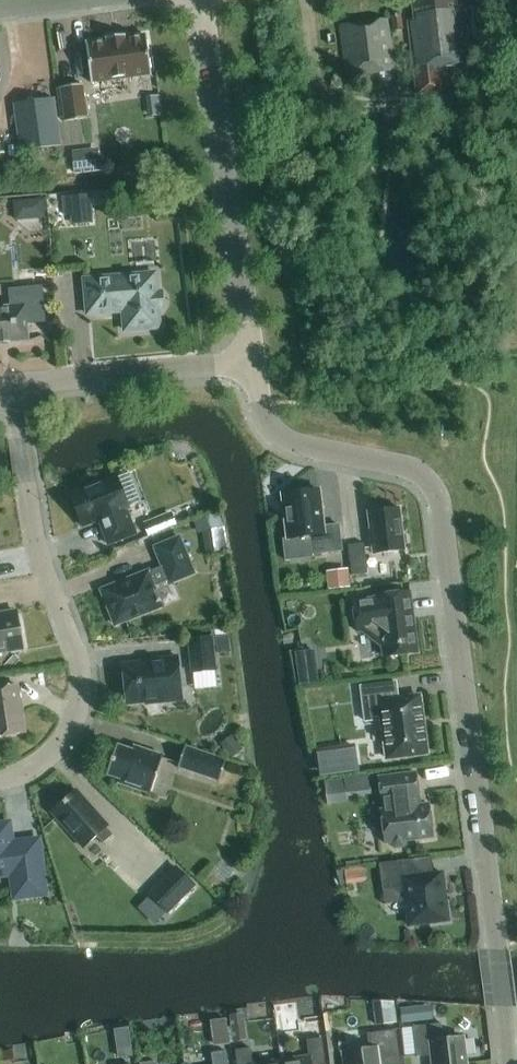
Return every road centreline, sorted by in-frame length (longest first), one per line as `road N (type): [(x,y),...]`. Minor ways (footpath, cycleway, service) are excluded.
road 1 (residential): [(253,364),(260,405),(288,441),(419,472),(438,492),(507,1063)]
road 2 (residential): [(0,782),(53,755),(80,700),(75,653),(35,541),(15,387)]
road 3 (residential): [(204,0),(253,364)]
road 4 (residential): [(15,387),(253,364)]

